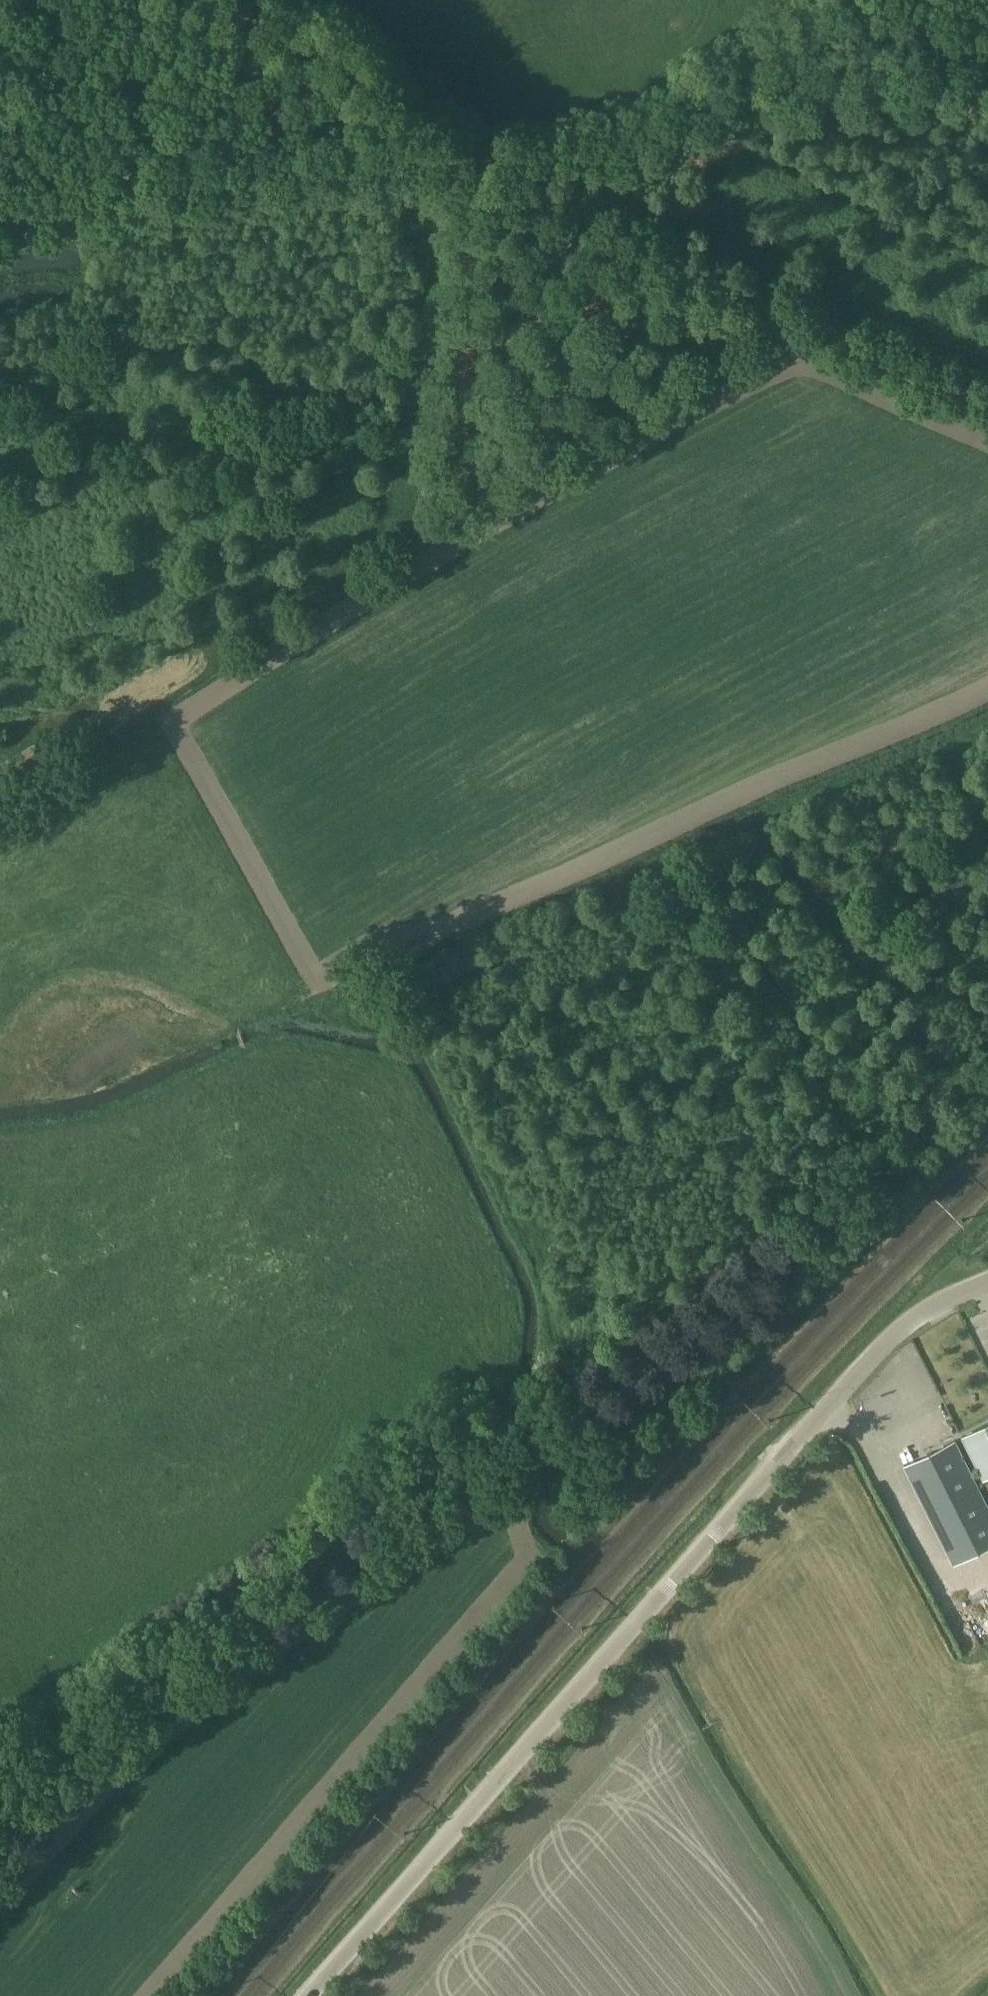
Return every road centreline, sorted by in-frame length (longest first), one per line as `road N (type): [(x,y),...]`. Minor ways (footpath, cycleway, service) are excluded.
road 1 (unclassified): [(308,1995),(880,1349),(914,1319),(987,1282)]

